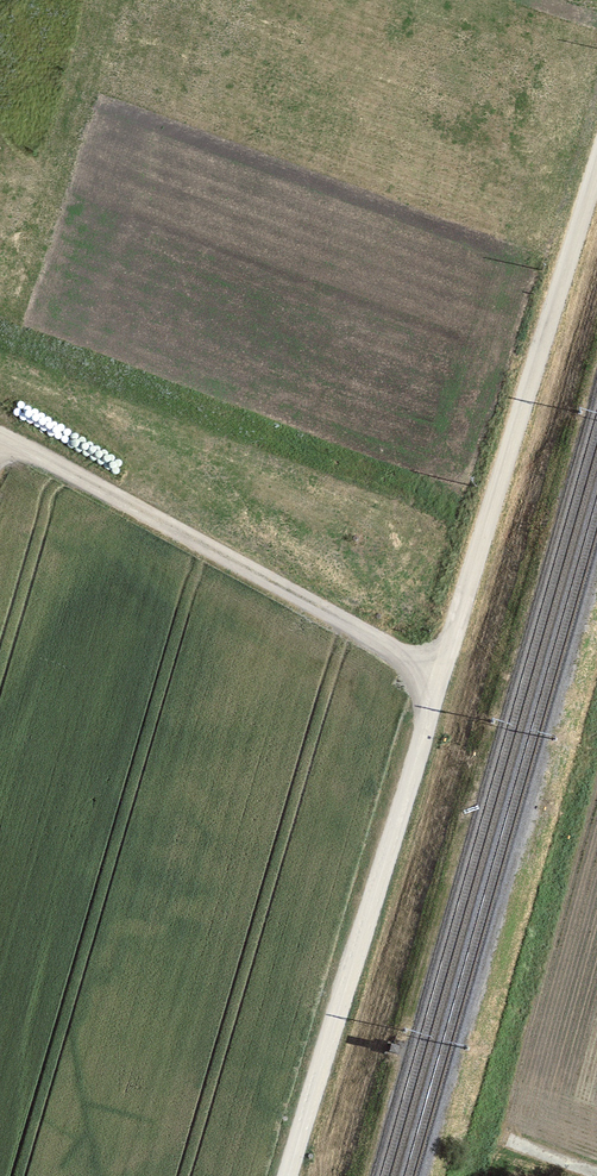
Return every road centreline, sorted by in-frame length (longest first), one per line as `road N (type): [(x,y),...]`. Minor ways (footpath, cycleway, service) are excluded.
road 1 (track): [(596,167),(295,1175)]
road 2 (track): [(441,680),(0,441)]

